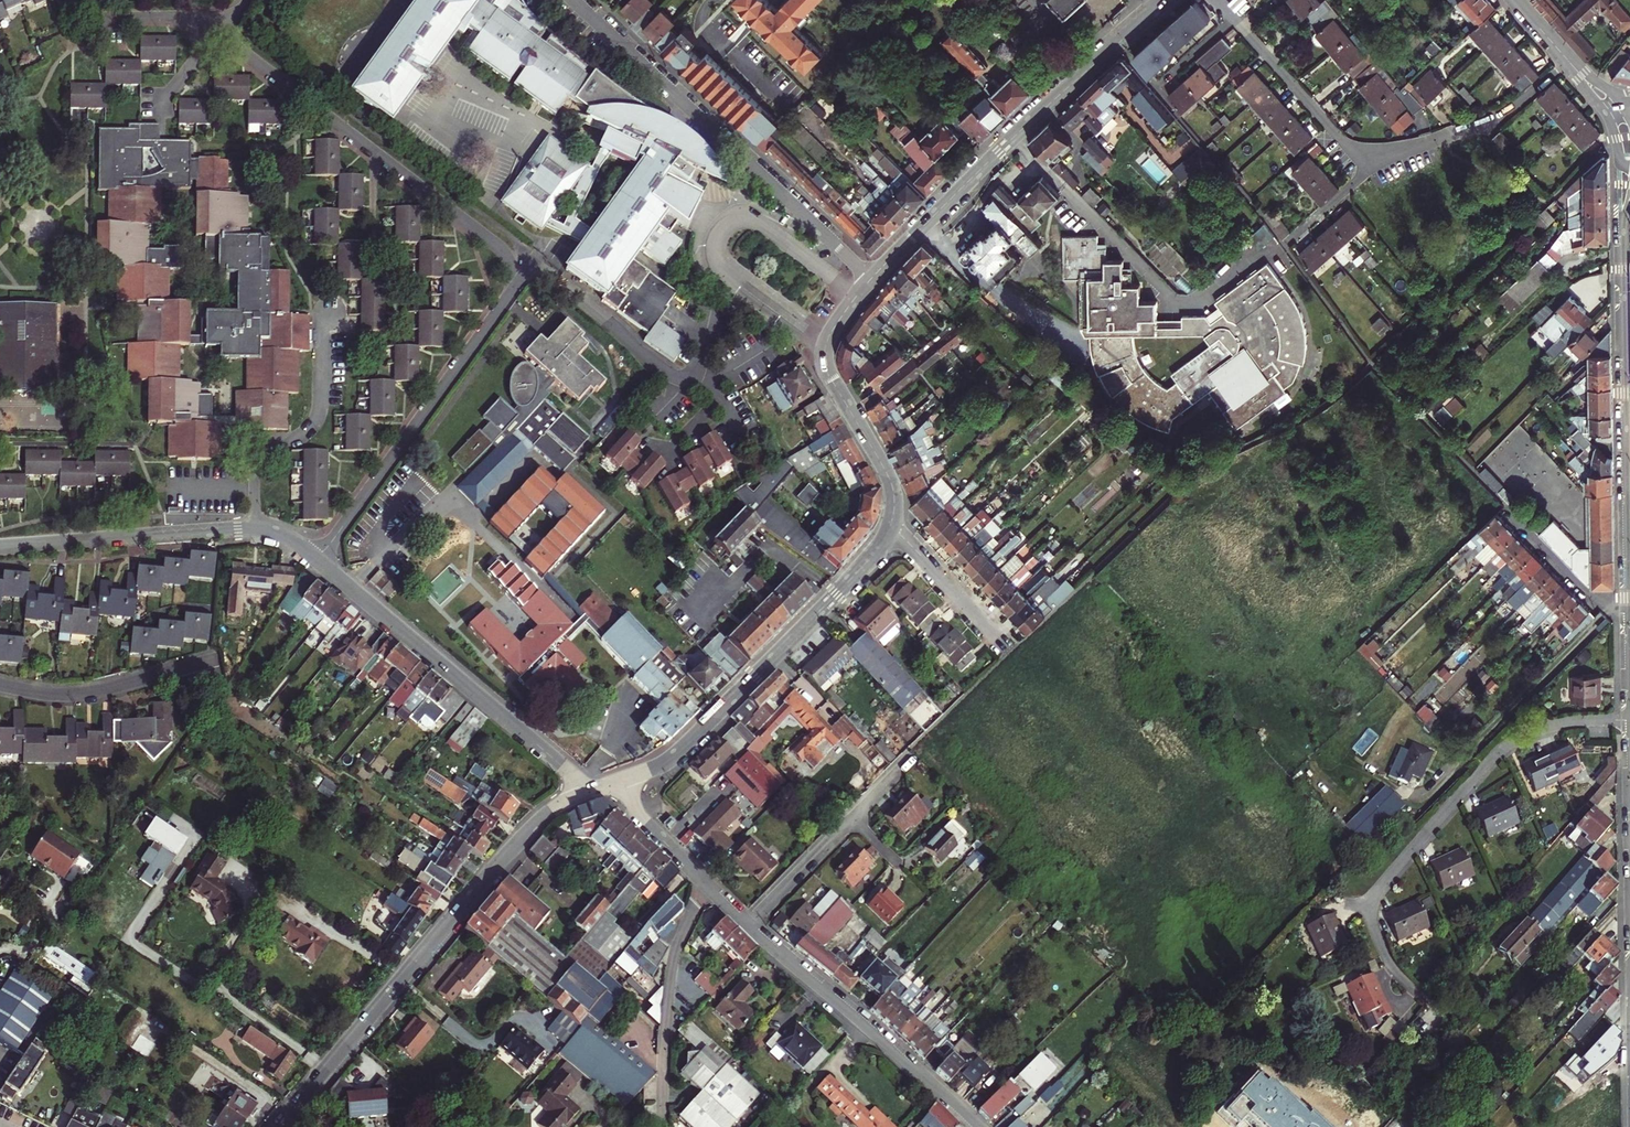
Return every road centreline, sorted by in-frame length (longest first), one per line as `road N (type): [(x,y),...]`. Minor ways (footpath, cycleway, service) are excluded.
road 1 (residential): [(220,33),(496,244),(516,277),(319,560)]
road 2 (tertiary): [(277,1126),(509,852),(553,809),(592,790)]
road 3 (residential): [(1629,720),(1572,721),(1509,743),(1387,878),(1372,902),(1372,930),(1389,964),(1421,994)]
road 4 (residential): [(873,277),(576,0)]
road 5 (residential): [(1627,601),(1622,249),(1629,198)]
road 6 (tertiary): [(873,277),(1164,0)]
road 7 (tertiary): [(624,780),(697,735),(867,563),(891,526)]
road 8 (residential): [(319,560),(592,790)]
road 9 (residential): [(749,925),(976,1126)]
road 10 (tertiary): [(891,526),(892,487),(824,359),(830,334),(873,277)]
road 11 (residential): [(0,547),(254,528)]
road 12 (residential): [(254,528),(257,455),(298,436),(318,414),(324,313)]
road 13 (residential): [(709,886),(689,917),(670,978),(663,1126)]
road 14 (residential): [(1217,0),(1347,146),(1389,155)]
road 15 (residential): [(0,683),(72,694),(217,657)]
road 16 (residential): [(1389,155),(1512,109),(1567,58)]
road 17 (residential): [(891,526),(1011,651)]
road 18 (residential): [(1505,508),(1593,601),(1627,601)]
road 19 (residential): [(851,822),(749,925)]
road 20 (residential): [(1283,245),(1389,155)]
road 21 (residential): [(624,780),(640,817),(709,886)]
road 22 (residential): [(87,18),(184,19),(220,33)]

